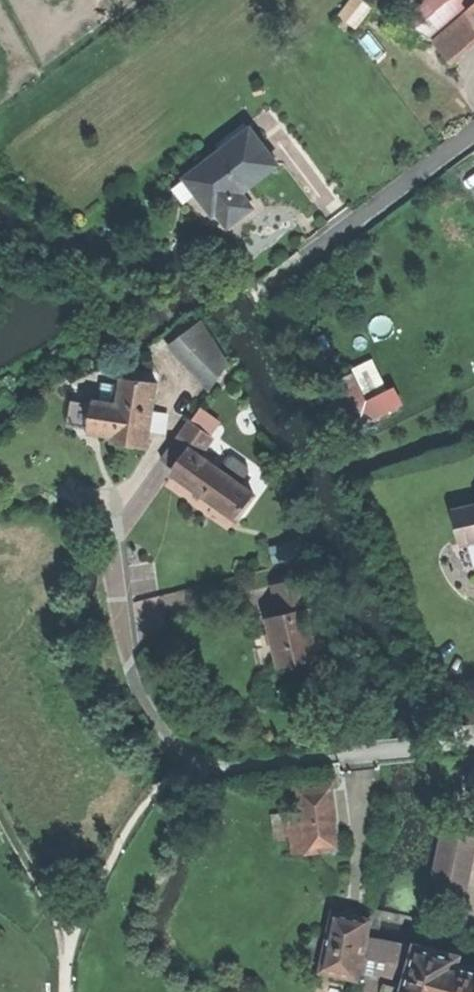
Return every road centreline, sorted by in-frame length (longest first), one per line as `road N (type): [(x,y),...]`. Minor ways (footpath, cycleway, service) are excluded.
road 1 (residential): [(179,409),(113,521),(130,679),(161,735),(201,767),(473,742)]
road 2 (track): [(65,991),(67,945),(162,781)]
road 3 (residential): [(473,134),(304,256)]

